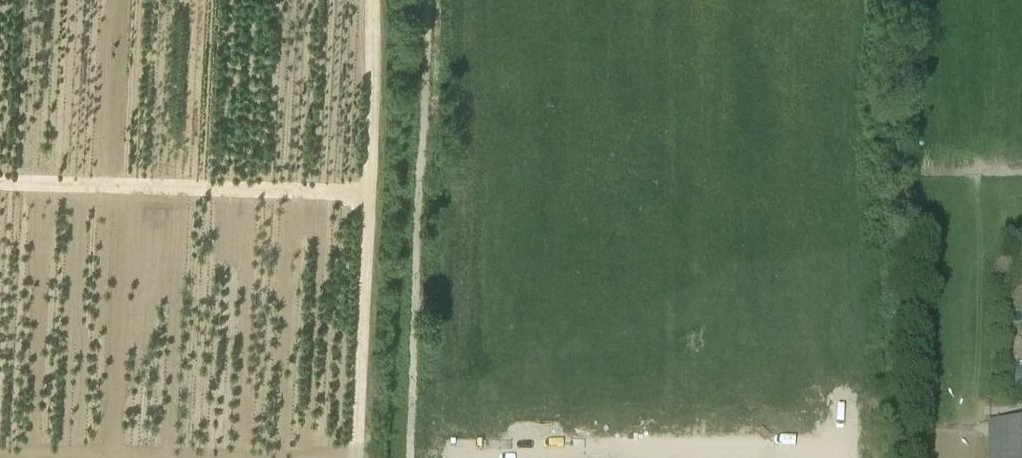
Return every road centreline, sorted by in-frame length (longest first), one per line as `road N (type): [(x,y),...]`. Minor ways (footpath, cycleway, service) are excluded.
road 1 (track): [(369,0),(373,124),(354,457)]
road 2 (residential): [(855,457),(856,434),(456,420)]

